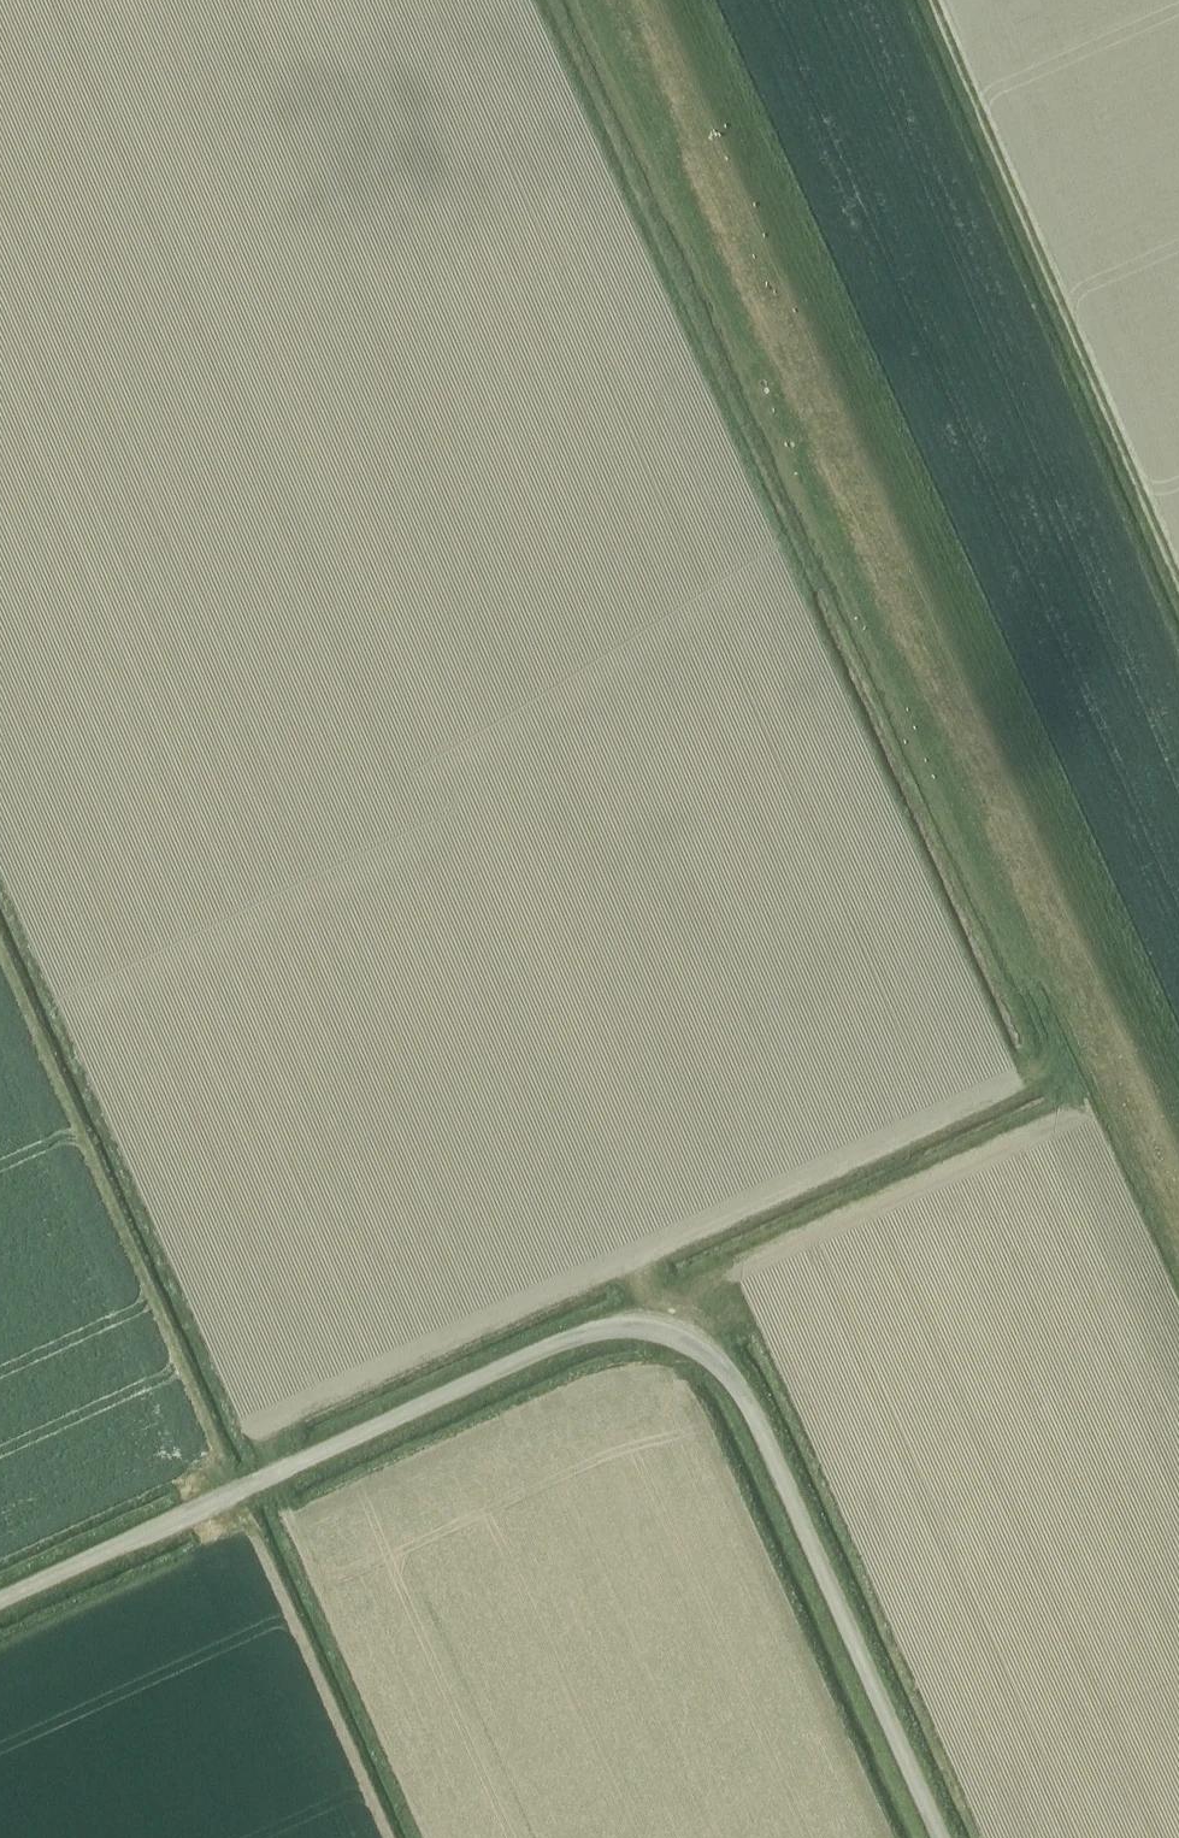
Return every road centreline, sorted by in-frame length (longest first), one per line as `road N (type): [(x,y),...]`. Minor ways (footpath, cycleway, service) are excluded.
road 1 (unclassified): [(0,1604),(587,1335),(660,1331),(711,1354),(746,1398),(939,1837)]

